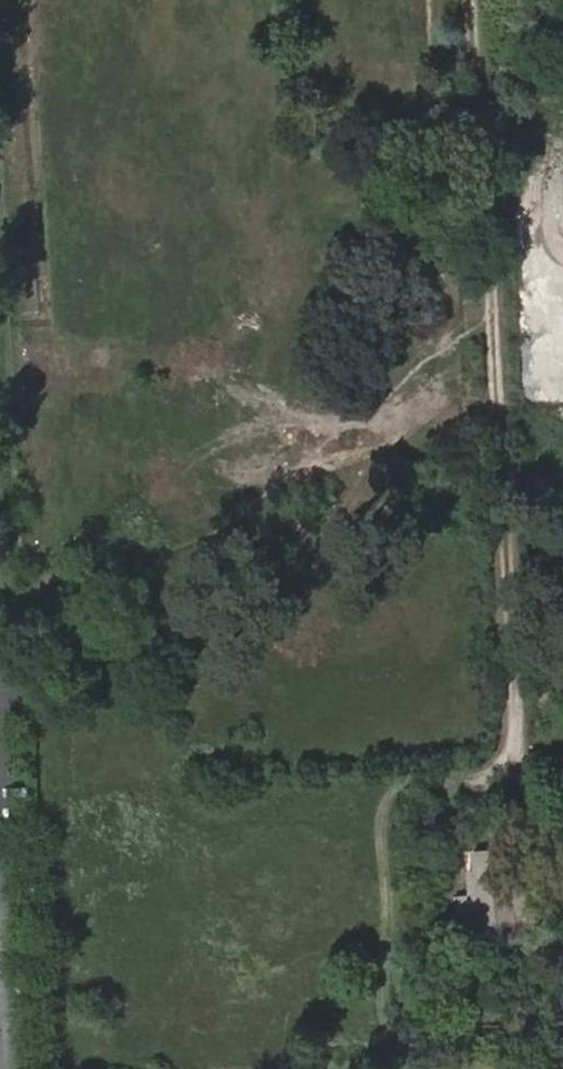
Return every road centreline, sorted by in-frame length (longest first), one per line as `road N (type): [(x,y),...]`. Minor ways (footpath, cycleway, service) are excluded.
road 1 (track): [(476,0),(521,734)]

